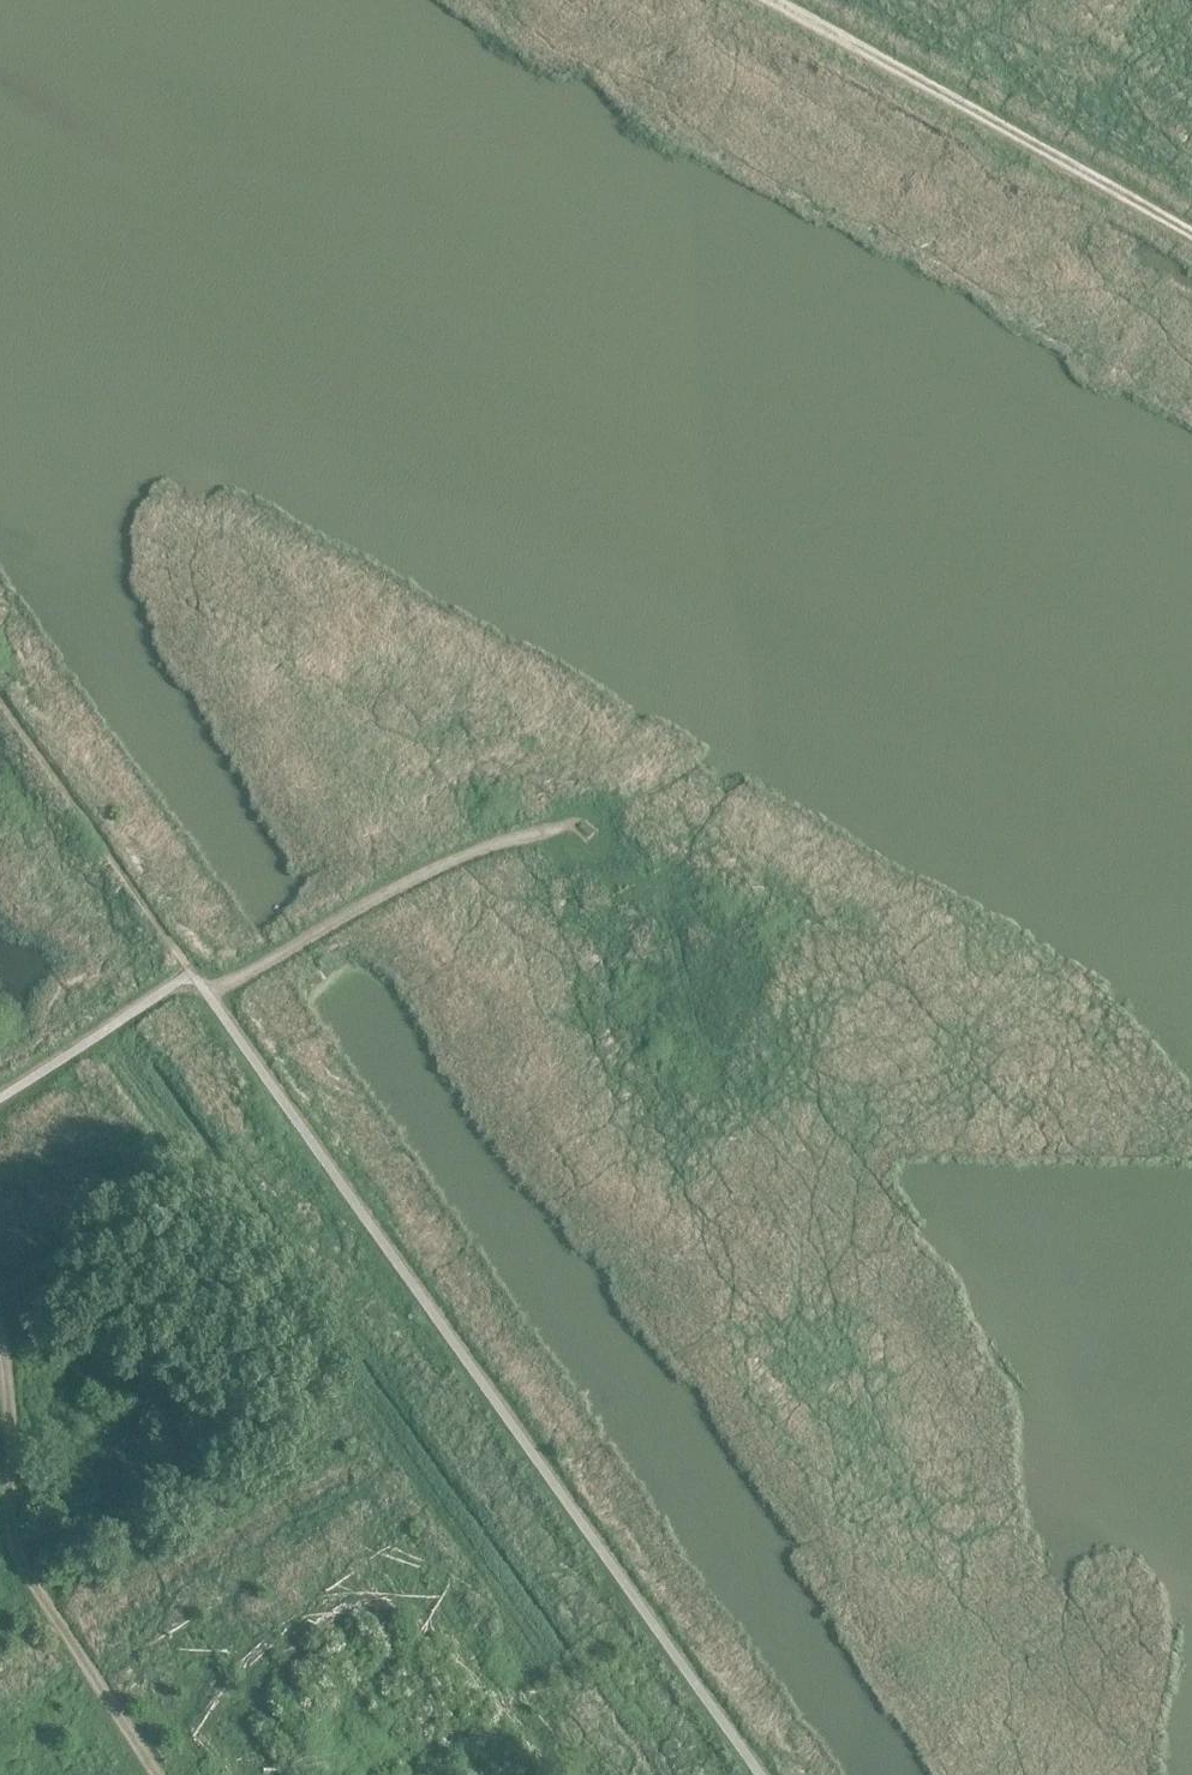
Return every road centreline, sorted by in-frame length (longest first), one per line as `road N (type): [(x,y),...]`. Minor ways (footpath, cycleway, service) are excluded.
road 1 (track): [(1191,229),(769,0)]

